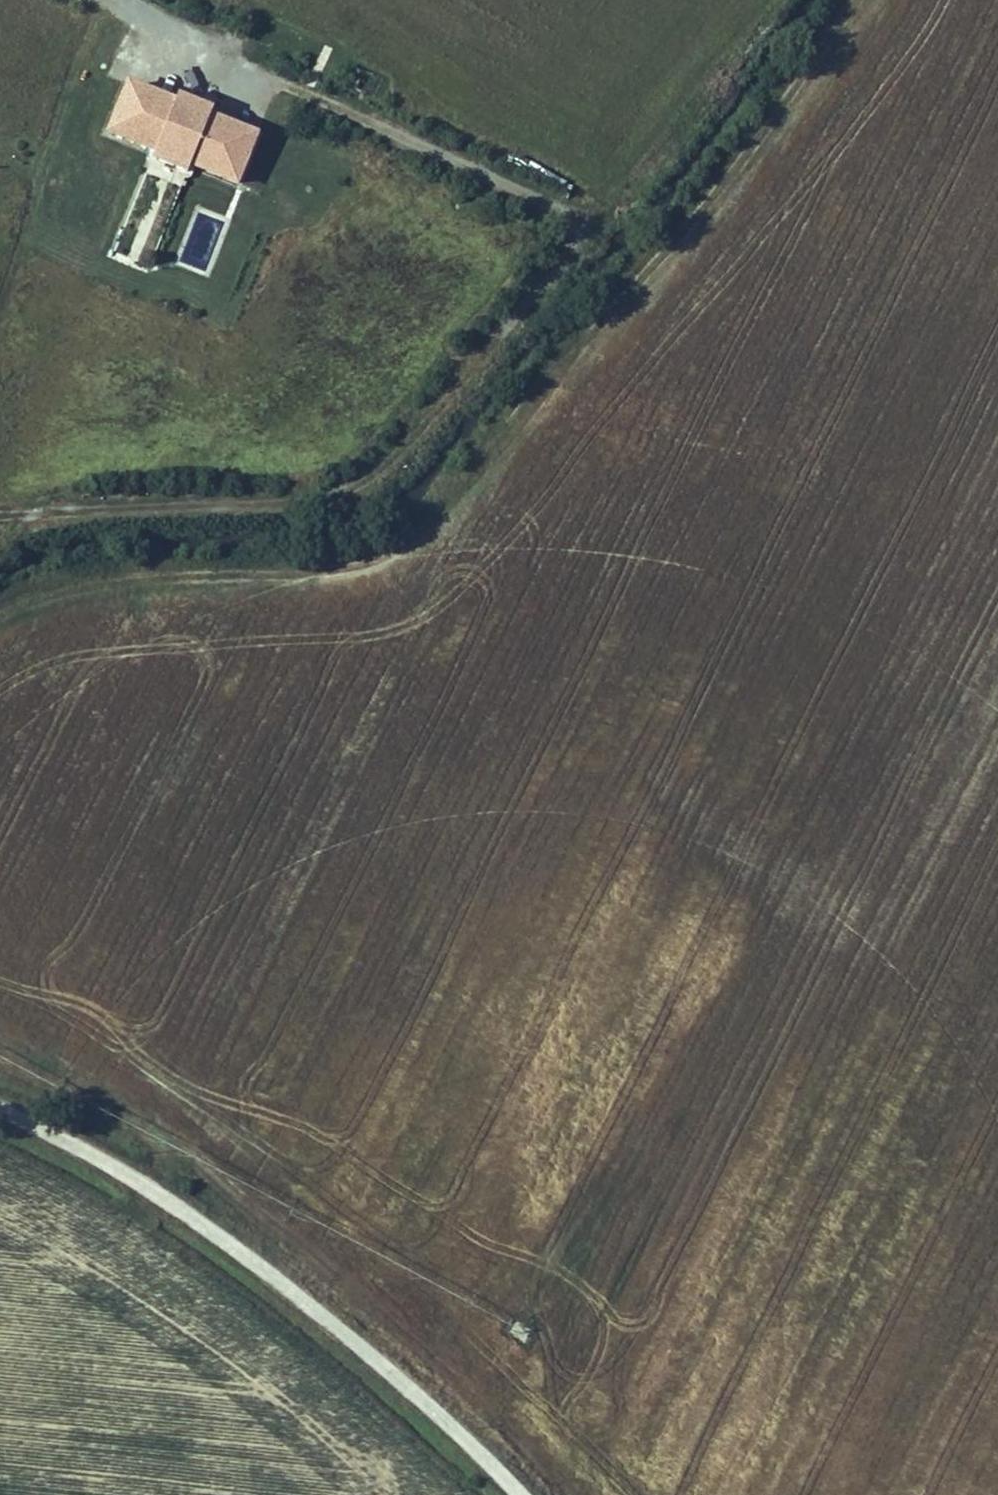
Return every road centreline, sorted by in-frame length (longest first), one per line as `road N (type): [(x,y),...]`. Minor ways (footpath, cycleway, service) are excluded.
road 1 (track): [(134,0),(593,222),(428,433),(358,487),(0,521)]
road 2 (track): [(542,1494),(371,1346),(200,1213),(85,1138),(0,1100)]

